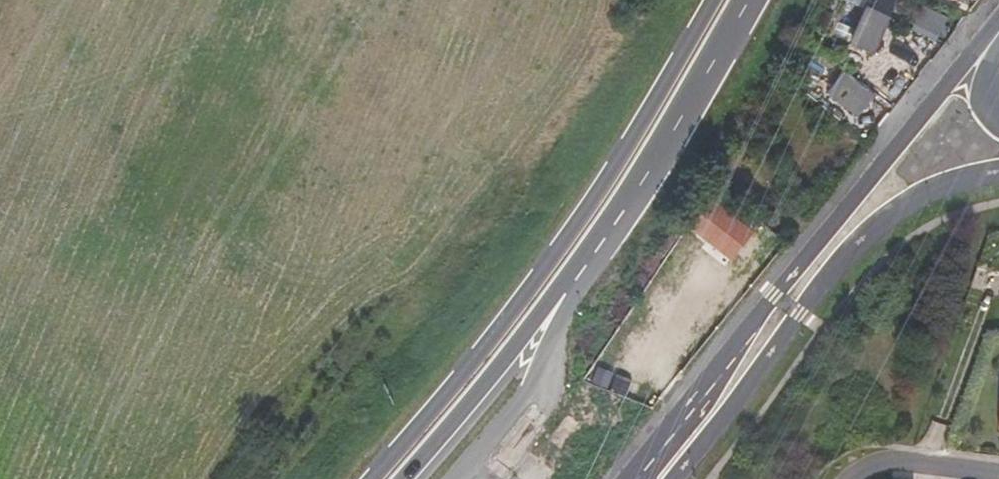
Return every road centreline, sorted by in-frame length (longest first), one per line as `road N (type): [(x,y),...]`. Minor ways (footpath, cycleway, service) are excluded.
road 1 (primary): [(728,0),(600,216),(381,478)]
road 2 (secondary): [(988,46),(630,478)]
road 3 (secondary): [(681,478),(799,314),(878,226),(924,197),(998,174)]
road 4 (residential): [(998,477),(891,465),(862,478)]

